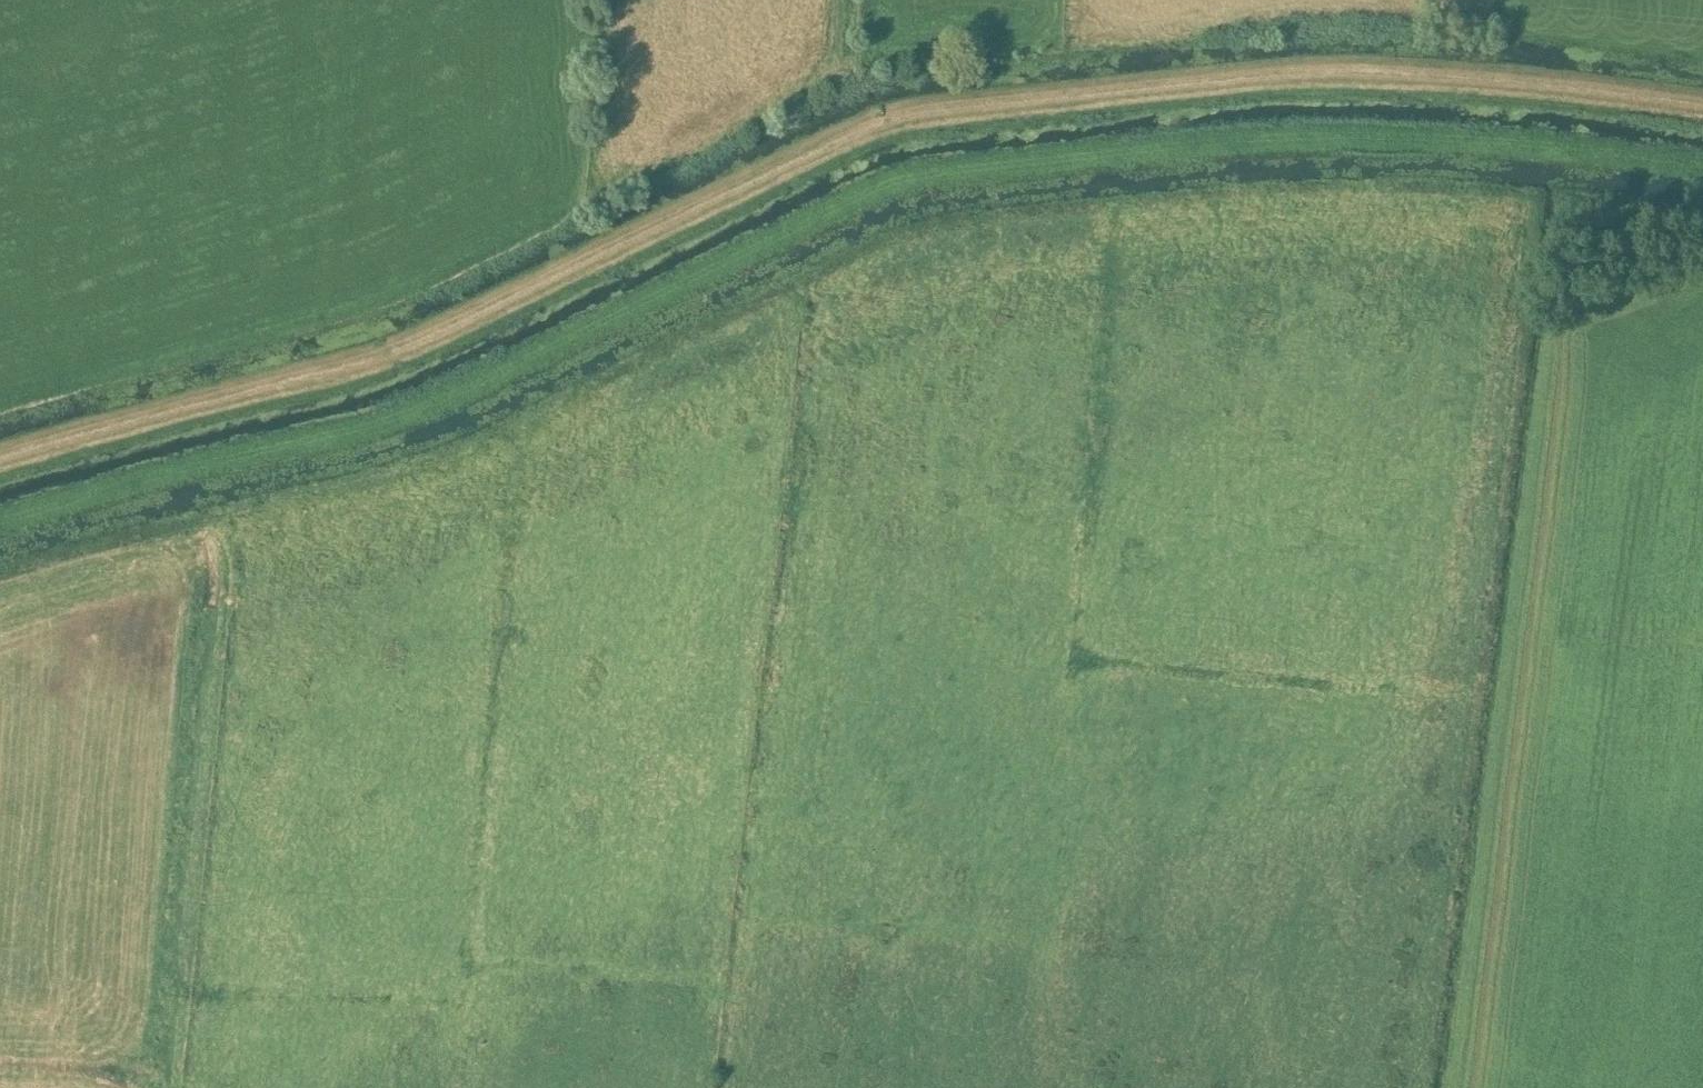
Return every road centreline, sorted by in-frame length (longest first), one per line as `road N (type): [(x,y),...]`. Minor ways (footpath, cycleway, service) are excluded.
road 1 (track): [(1702,169),(1518,144),(1394,139),(1248,141),(919,176),(836,207),(444,400),(0,522)]
road 2 (track): [(0,462),(370,363),(872,129),(919,119),(1283,76),(1526,87),(1702,109)]

